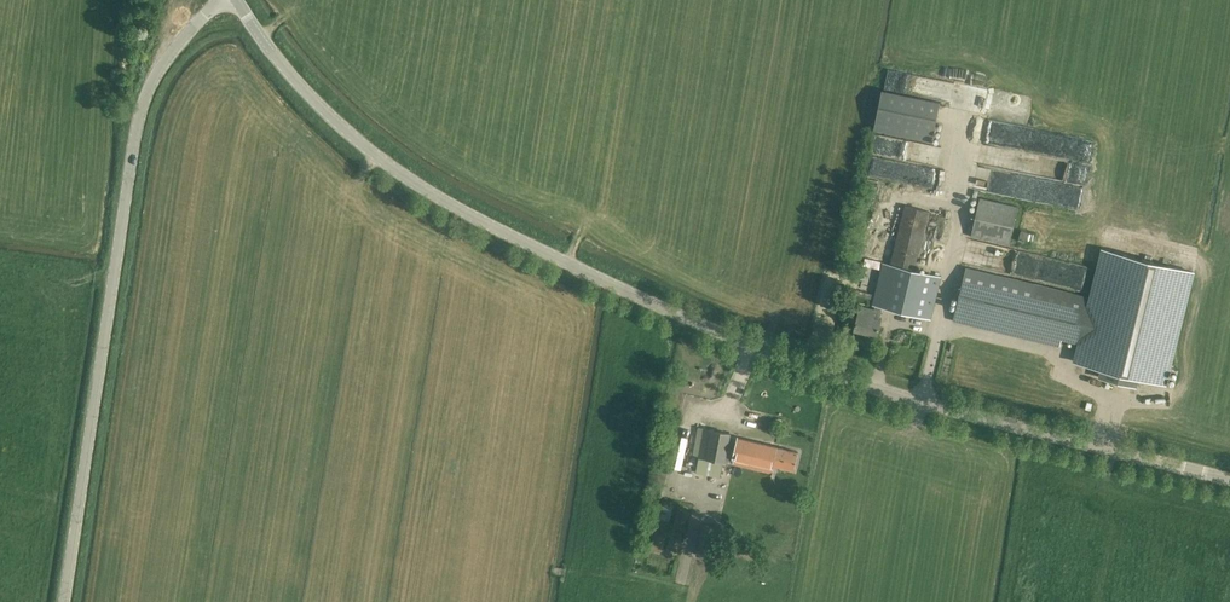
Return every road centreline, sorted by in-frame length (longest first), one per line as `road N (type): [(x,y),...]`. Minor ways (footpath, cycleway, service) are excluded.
road 1 (tertiary): [(1229,481),(717,335),(412,179),(352,136),(286,68),(237,0)]
road 2 (tertiary): [(64,601),(140,117),(154,77),(189,30),(225,0)]

